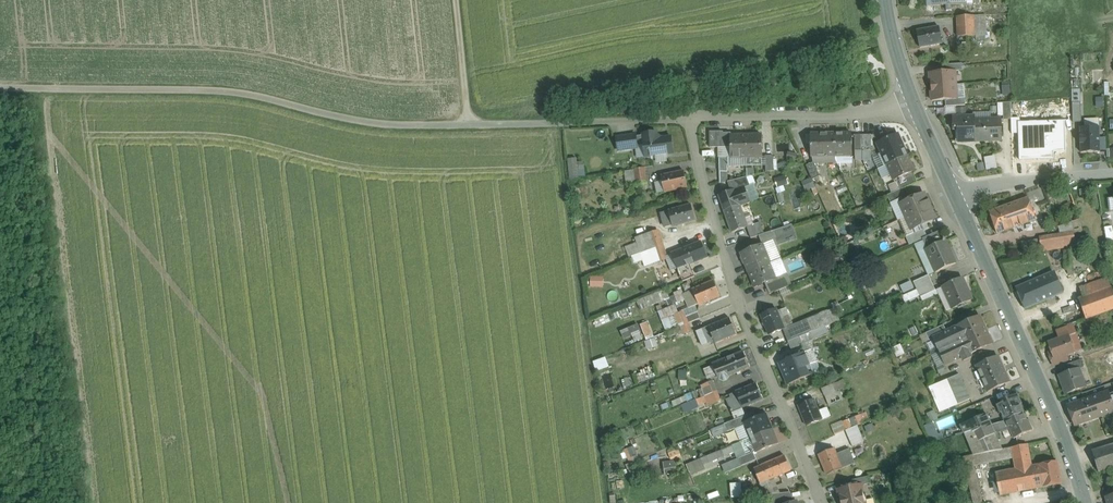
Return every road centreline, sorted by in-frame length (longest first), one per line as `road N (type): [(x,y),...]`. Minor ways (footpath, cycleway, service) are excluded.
road 1 (track): [(564,123),(372,123),(198,89),(0,93)]
road 2 (residential): [(688,118),(739,302),(826,502)]
road 3 (secondary): [(1087,502),(1050,402),(956,198)]
road 4 (residential): [(914,104),(688,118)]
road 5 (residential): [(956,198),(1053,175),(1112,171)]
road 6 (residential): [(688,118),(564,123)]
road 7 (track): [(468,123),(456,0)]

